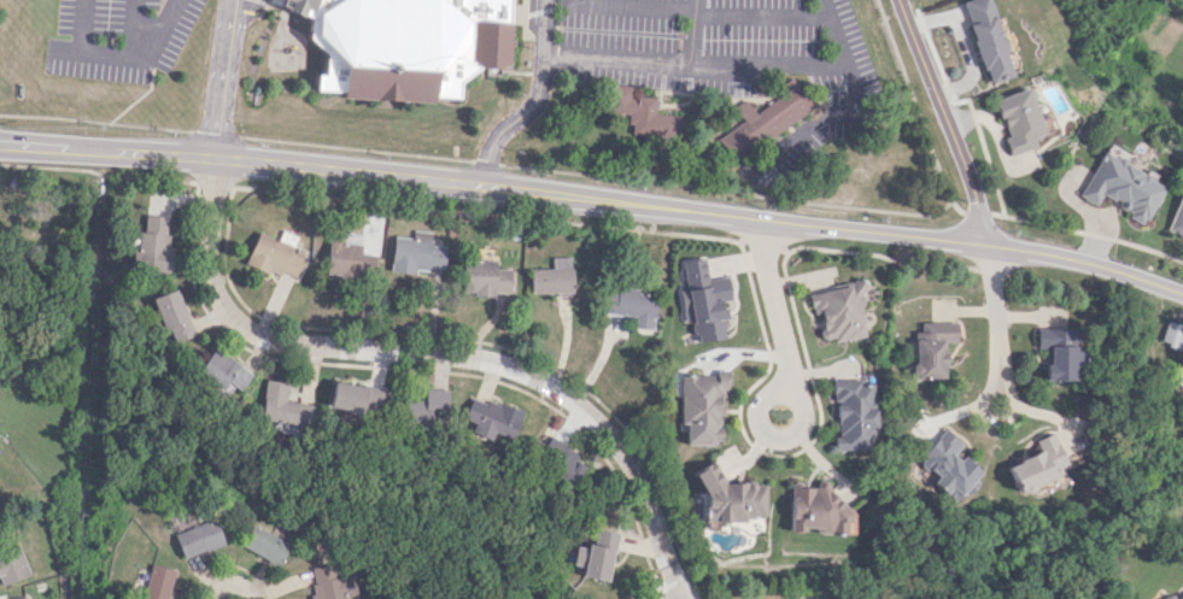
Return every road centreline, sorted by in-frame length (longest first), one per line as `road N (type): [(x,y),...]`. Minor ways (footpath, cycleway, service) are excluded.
road 1 (tertiary): [(68,148),(217,157),(985,242),(1091,264),(1182,294)]
road 2 (residential): [(217,157),(209,270),(238,321),(291,342),(492,360),(572,400),(634,469),(689,598)]
road 3 (residential): [(985,242),(899,0)]
road 4 (residential): [(780,394),(787,354),(755,218)]
road 5 (residential): [(994,356),(982,409),(1001,421),(1014,401),(997,343),(994,356)]
road 6 (residential): [(773,394),(757,407),(757,422),(780,437),(797,425),(800,412),(787,395),(773,394)]

